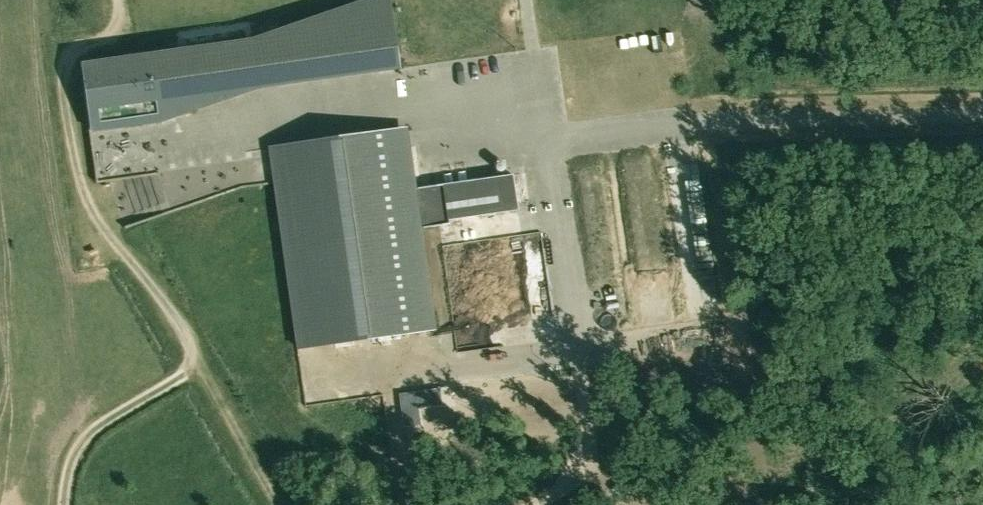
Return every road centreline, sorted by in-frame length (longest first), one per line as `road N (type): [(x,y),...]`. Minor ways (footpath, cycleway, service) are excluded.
road 1 (track): [(66,504),(76,444),(196,361),(184,328),(96,225),(77,173),(62,42),(70,22),(107,0)]
road 2 (track): [(535,504),(579,465),(588,441),(551,143)]
road 3 (track): [(527,0),(551,143)]
road 4 (track): [(407,504),(389,380)]

